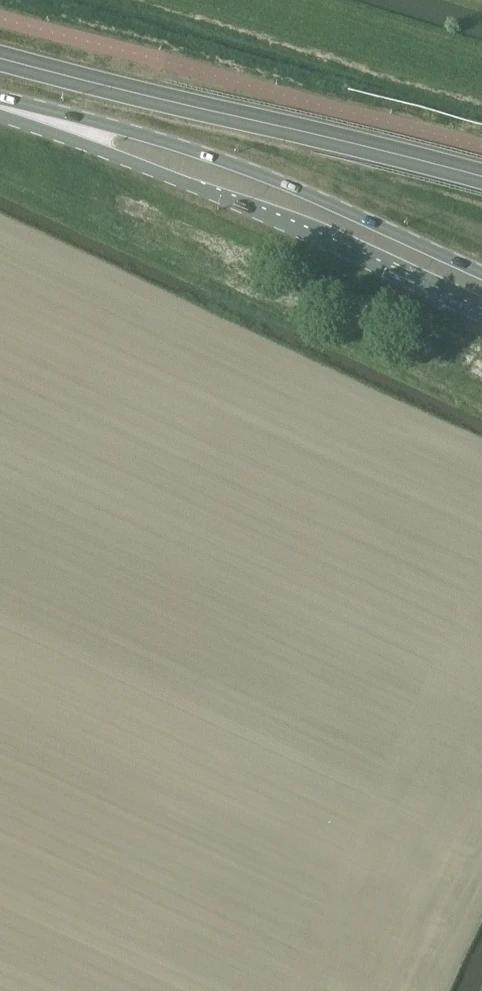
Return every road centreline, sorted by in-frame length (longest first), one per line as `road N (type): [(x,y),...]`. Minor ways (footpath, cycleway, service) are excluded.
road 1 (secondary): [(0,110),(481,314)]
road 2 (secondary): [(481,273),(280,182),(95,123),(0,104)]

